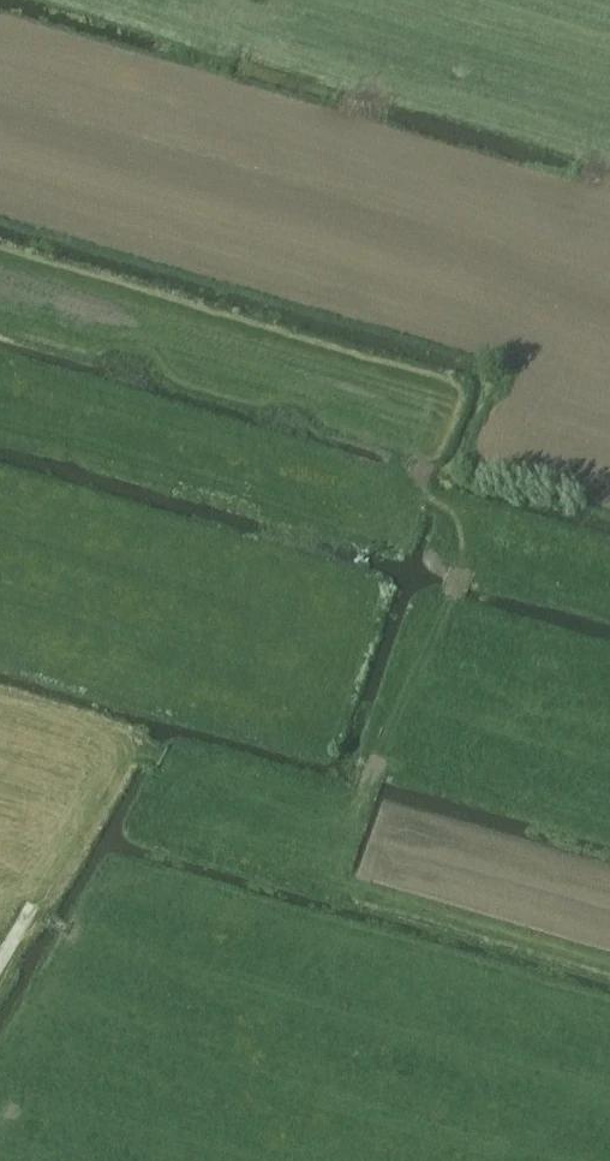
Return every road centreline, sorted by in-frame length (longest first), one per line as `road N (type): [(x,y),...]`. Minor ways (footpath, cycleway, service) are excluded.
road 1 (track): [(232,777),(129,747),(29,913),(71,930)]

